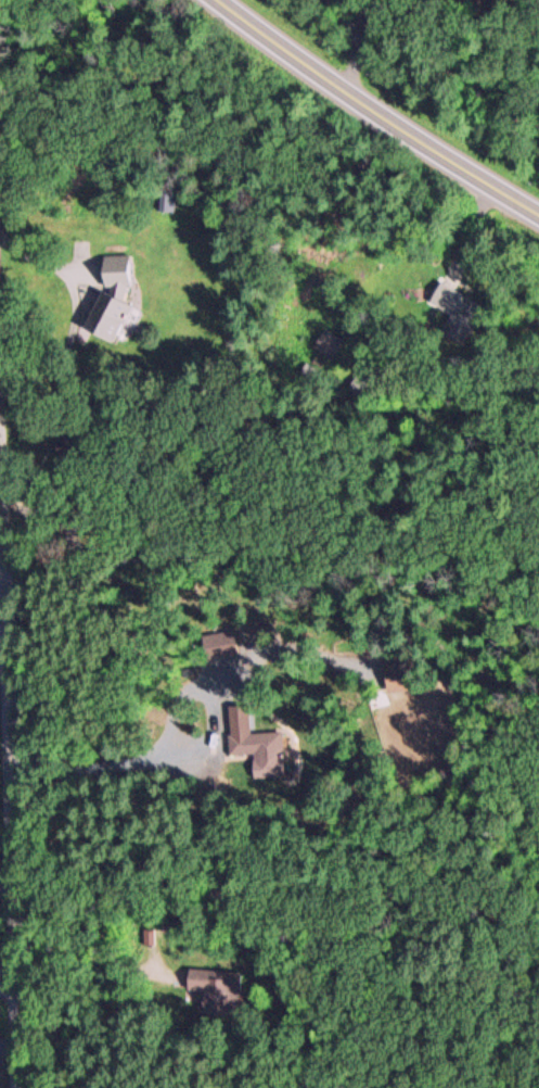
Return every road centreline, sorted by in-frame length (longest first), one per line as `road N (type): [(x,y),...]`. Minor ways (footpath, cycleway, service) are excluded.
road 1 (residential): [(21,1087),(0,383)]
road 2 (secondary): [(230,0),(538,220)]

